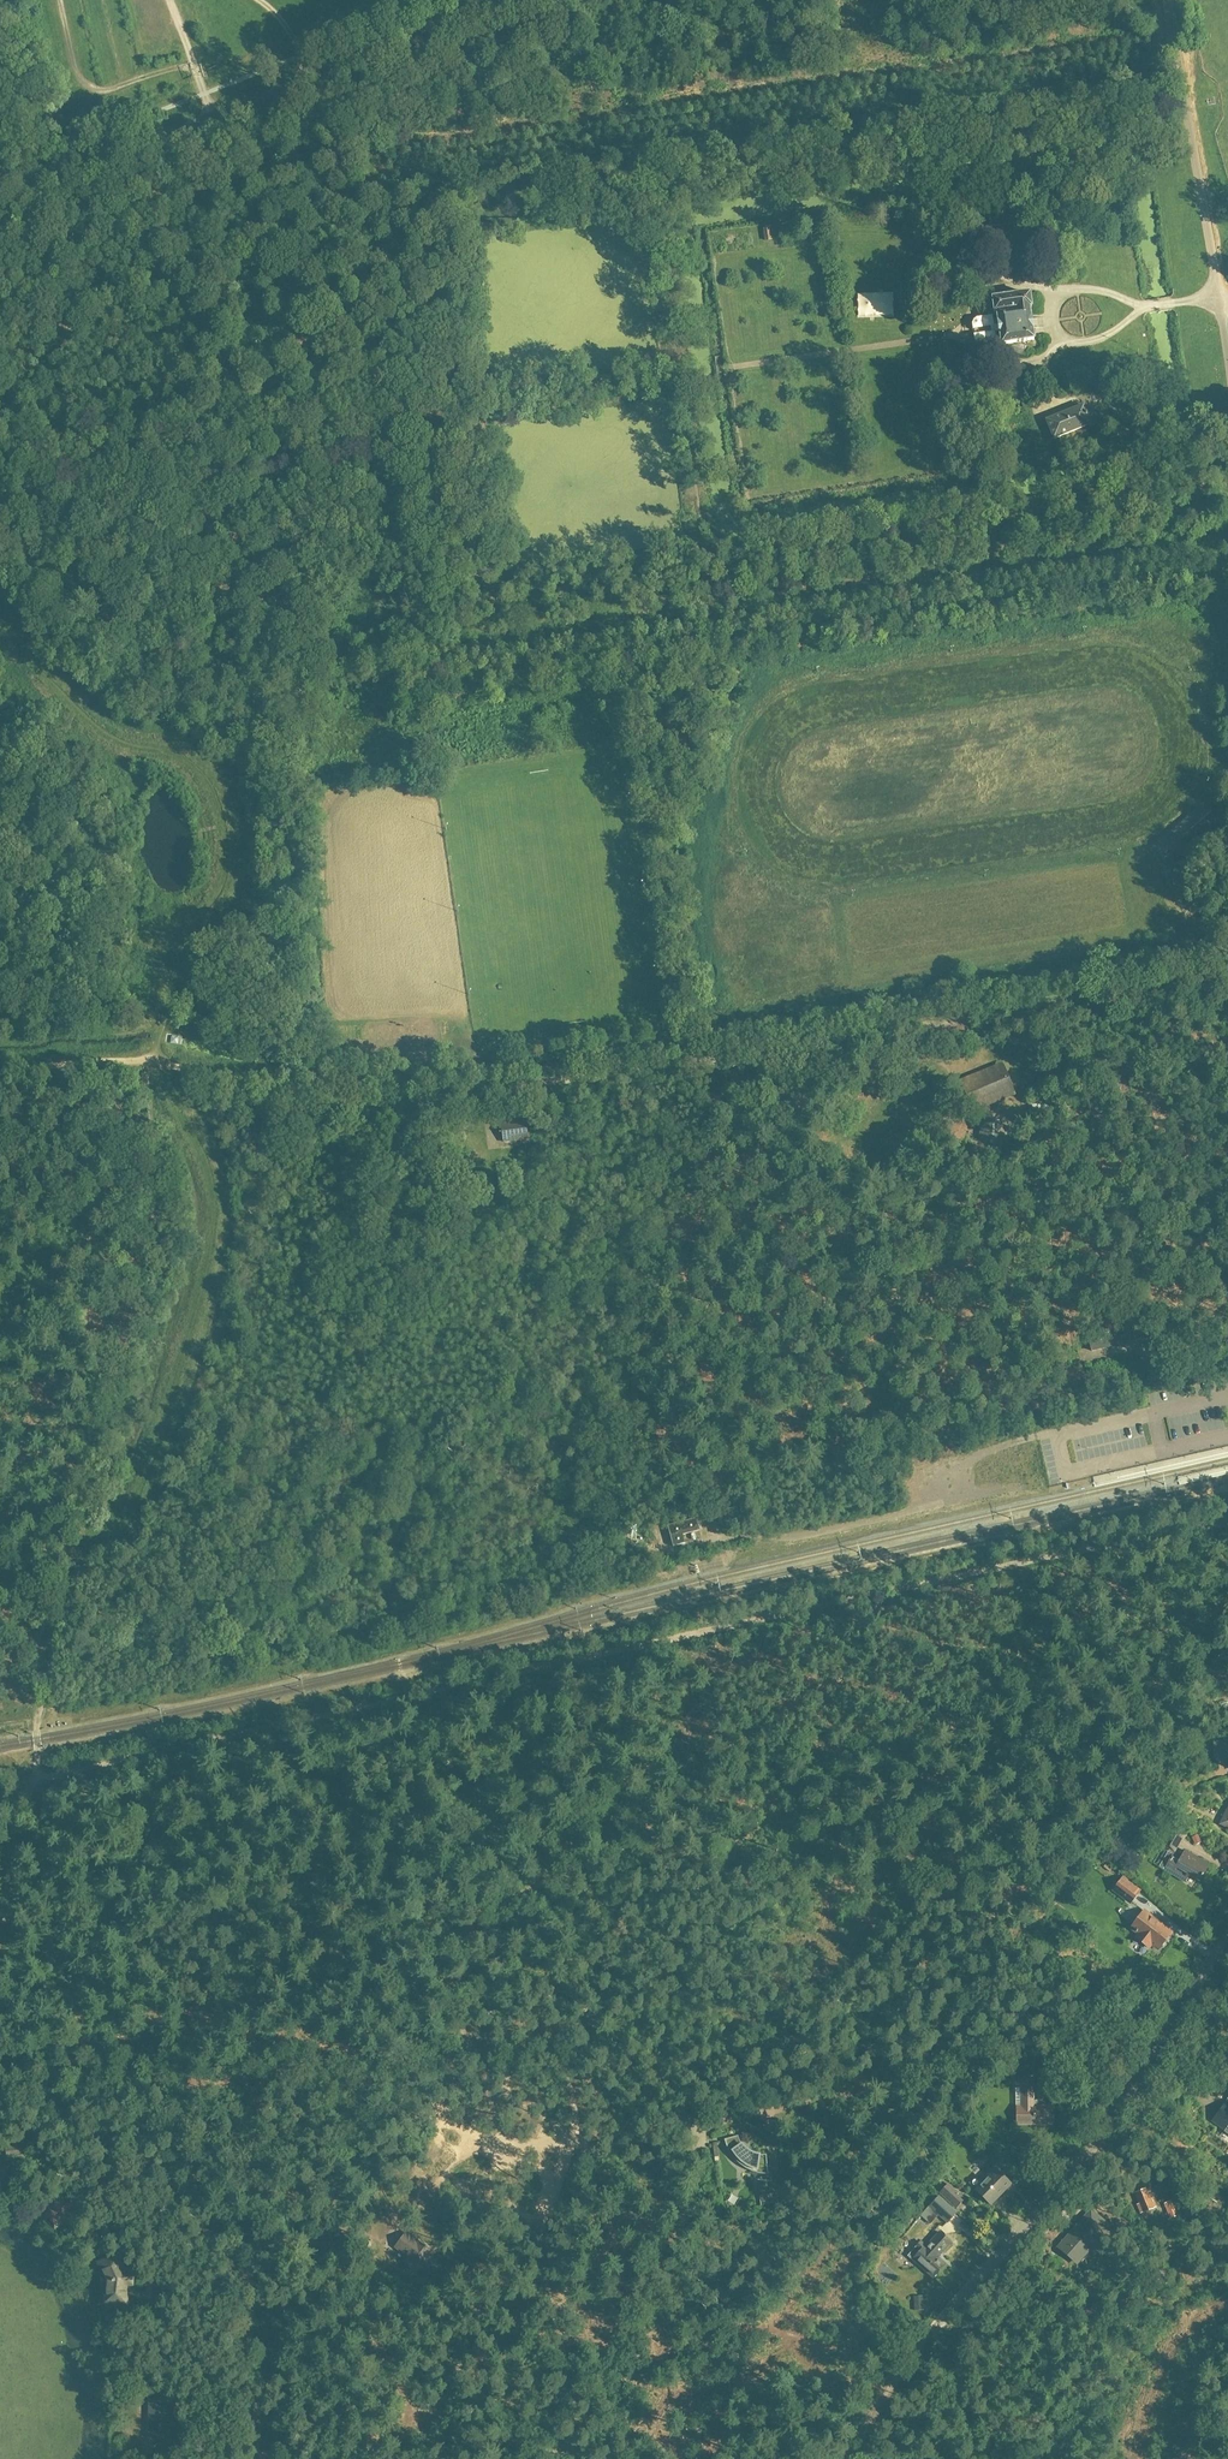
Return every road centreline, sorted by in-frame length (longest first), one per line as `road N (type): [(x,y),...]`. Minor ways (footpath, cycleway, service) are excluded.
road 1 (track): [(1227,975),(696,1064),(381,1101),(152,1061)]
road 2 (track): [(38,1781),(39,1710),(86,1489),(130,1339),(152,1209),(152,1061)]
road 3 (track): [(38,1781),(701,1635)]
road 4 (residential): [(896,2380),(1129,2094),(1227,1929)]
road 5 (track): [(686,2132),(894,2083),(928,2060),(955,1998),(1013,1972),(1041,1974),(1076,1992),(1157,2054)]
road 6 (tertiary): [(0,179),(85,165),(517,0)]
road 7 (track): [(701,1635),(1227,1517)]
road 8 (track): [(162,1015),(179,940),(229,887),(229,830),(216,792),(185,755),(103,732),(0,618)]
road 9 (residential): [(1227,359),(1167,0)]
road 10 (track): [(238,2271),(207,2232),(30,2095)]
road 11 (track): [(259,2458),(238,2271)]
road 12 (track): [(238,2271),(292,2241),(362,2234),(385,2242)]
road 13 (track): [(0,1069),(152,1061)]
road 14 (track): [(38,1781),(14,1830),(0,1924)]

